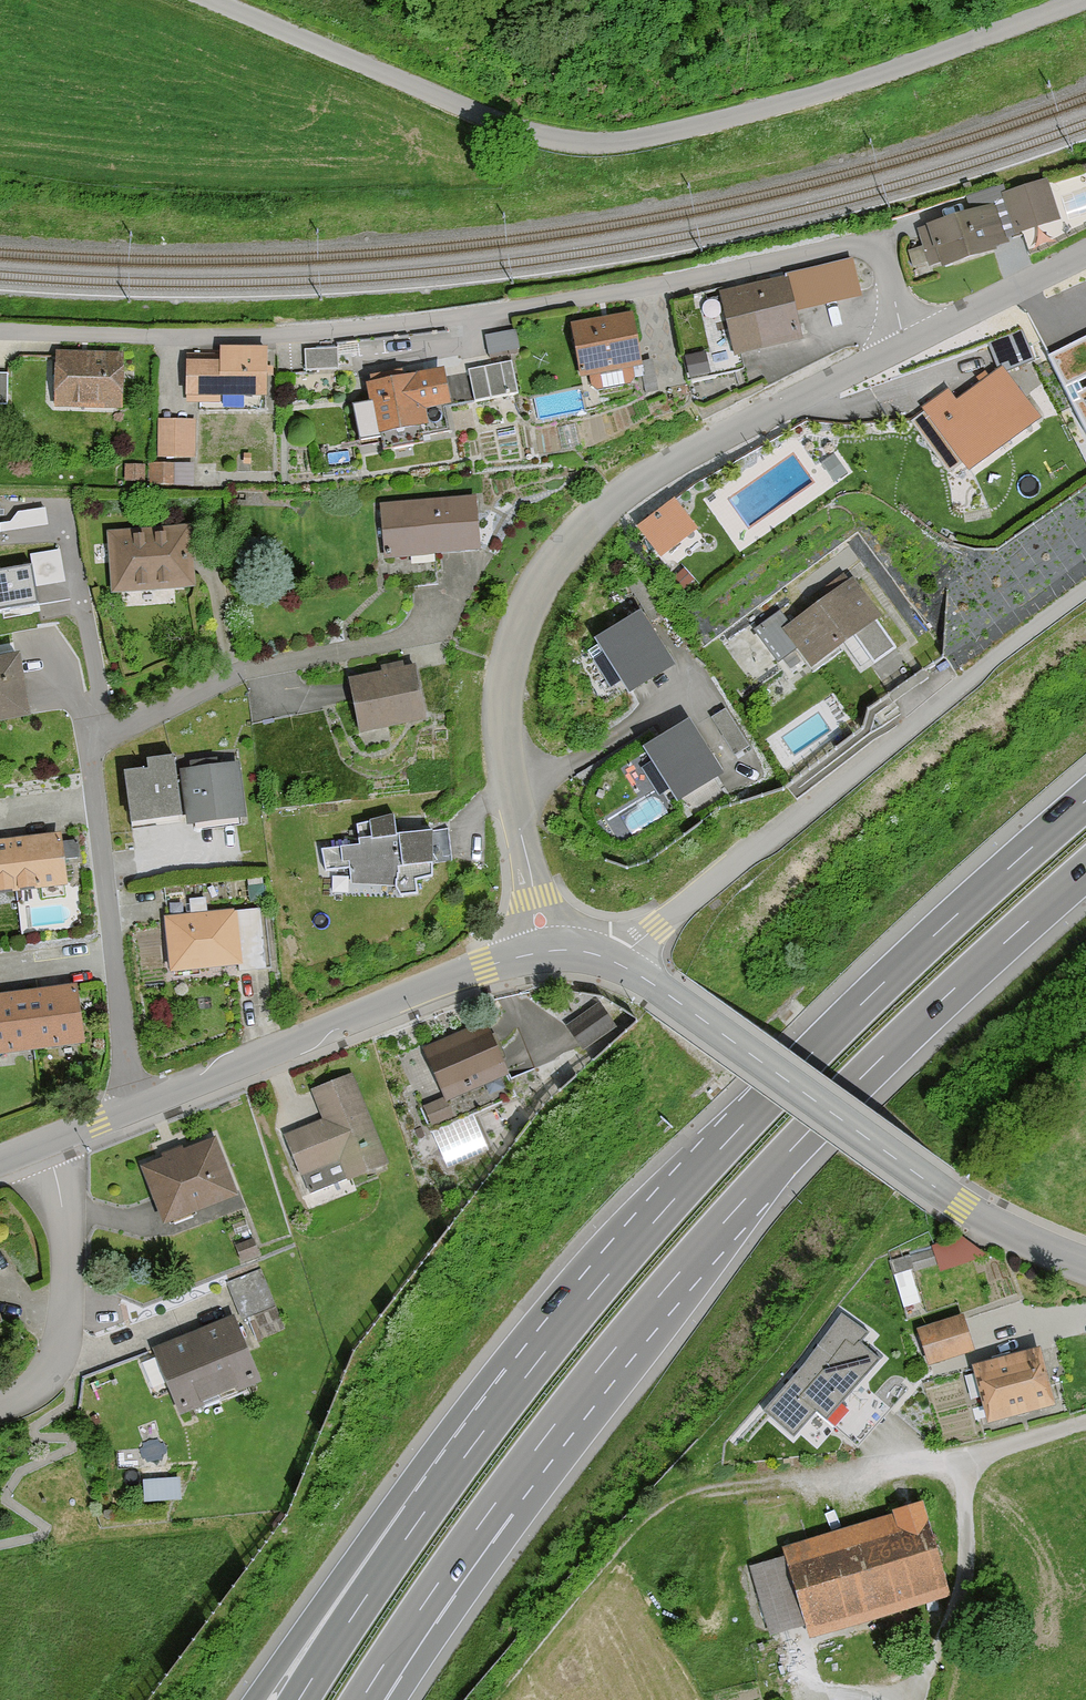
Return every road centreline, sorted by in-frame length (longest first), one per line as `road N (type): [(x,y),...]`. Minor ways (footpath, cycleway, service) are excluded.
road 1 (motorway): [(361,1699),(528,1460),(715,1232),(920,1021),(1085,871)]
road 2 (residential): [(907,348),(883,243),(463,323),(13,345)]
road 3 (motorway): [(1085,801),(885,982),(742,1125),(609,1274),(421,1516)]
road 4 (unclassified): [(202,0),(459,109),(529,134),(588,144),(644,141),(852,84),(1075,0)]
road 5 (unclassified): [(907,348),(631,487),(576,536),(537,593),(515,646),(503,743),(540,950)]
road 6 (residential): [(130,1108),(91,745),(248,670),(415,637)]
road 7 (residential): [(614,962),(1085,590)]
road 8 (unclassified): [(662,991),(959,1205),(1085,1266)]
road 9 (residential): [(540,950),(428,986),(130,1108)]
road 10 (residential): [(1085,1421),(965,1457),(744,1486)]
road 11 (residential): [(0,1406),(44,1378),(65,1326),(66,1249),(47,1142)]
road 12 (motorway): [(421,1516),(335,1599),(255,1699)]
road 13 (motorway): [(421,1516),(299,1699)]
road 14 (unclassified): [(1085,257),(907,348)]

